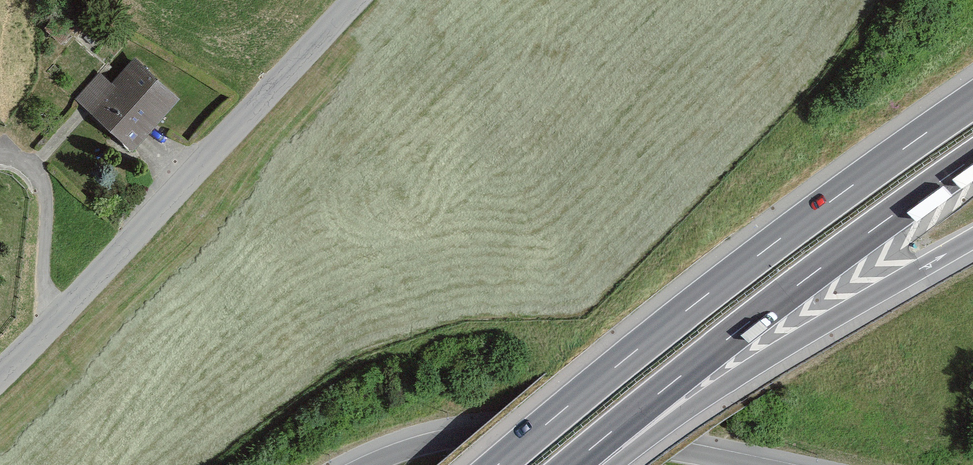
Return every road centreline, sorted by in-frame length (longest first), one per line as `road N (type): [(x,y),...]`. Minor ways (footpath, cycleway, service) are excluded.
road 1 (motorway): [(972,100),(706,294),(497,464)]
road 2 (tertiary): [(353,0),(0,373)]
road 3 (motorway): [(571,464),(733,334),(972,158)]
road 4 (motorway): [(600,464),(972,237)]
road 5 (motorway): [(750,464),(520,433),(439,441),(371,464)]

